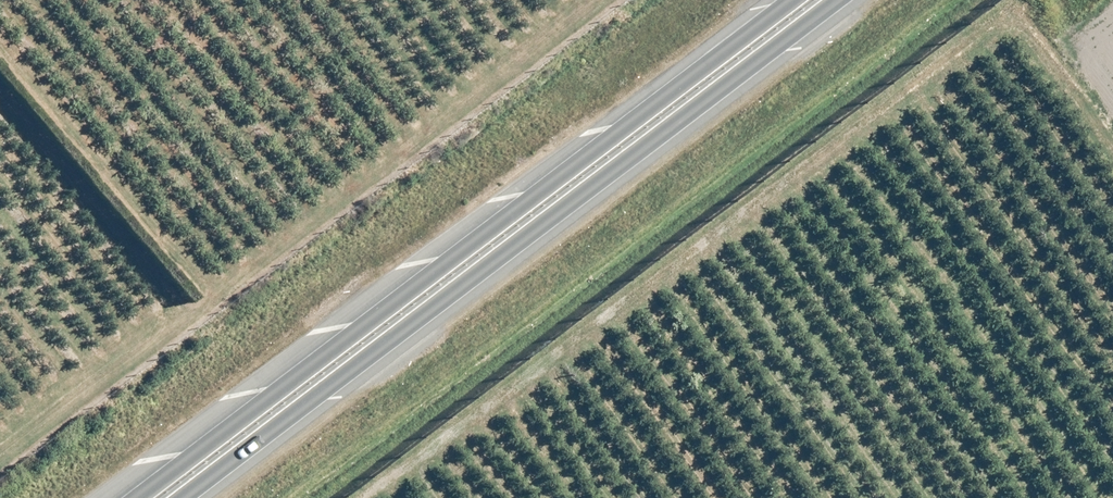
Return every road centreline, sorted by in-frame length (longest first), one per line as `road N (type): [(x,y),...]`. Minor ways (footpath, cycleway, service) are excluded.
road 1 (trunk): [(122,497),(783,0)]
road 2 (trunk): [(849,0),(200,497)]

